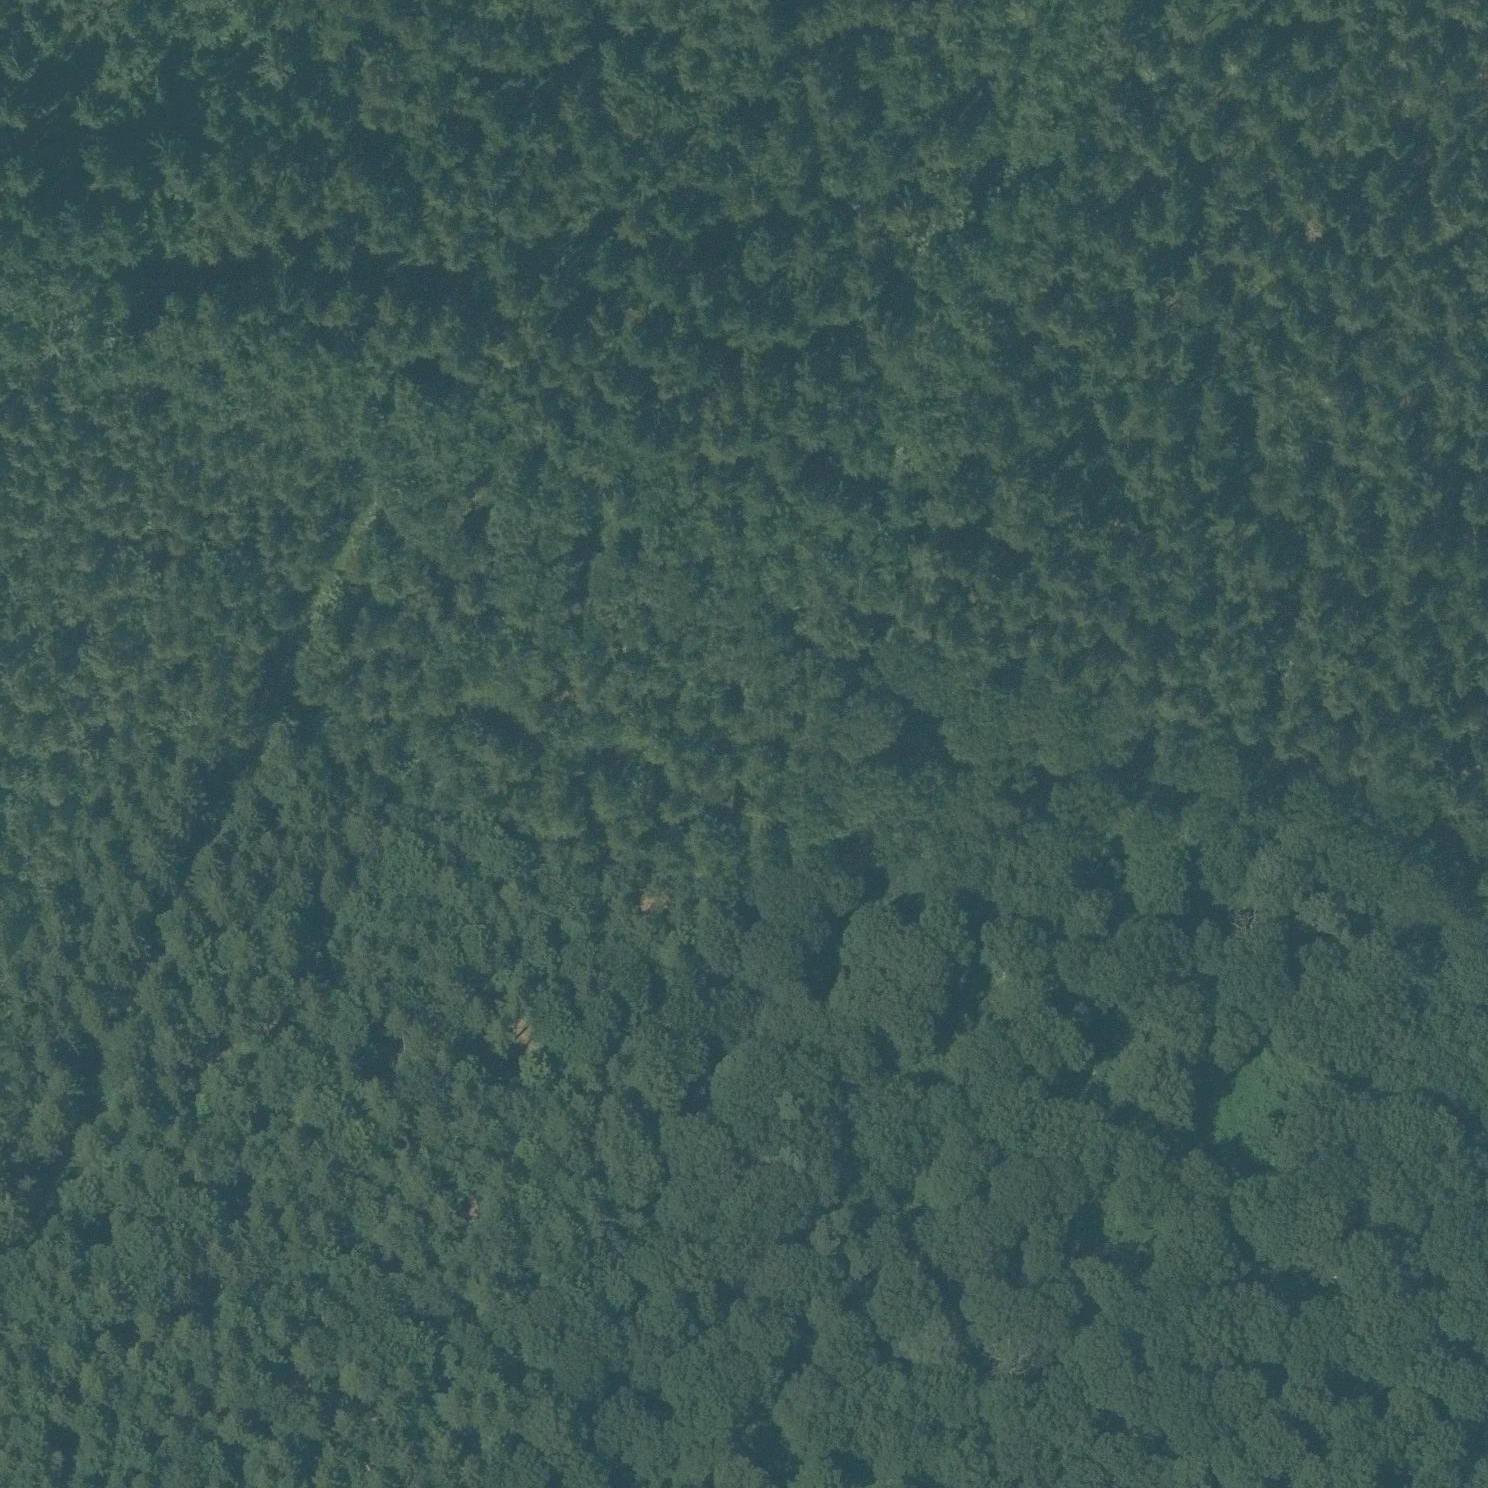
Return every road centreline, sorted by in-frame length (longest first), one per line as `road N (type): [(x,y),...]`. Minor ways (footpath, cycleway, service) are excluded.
road 1 (track): [(1094,0),(511,1487)]
road 2 (track): [(1487,780),(859,601),(374,437),(0,345)]

